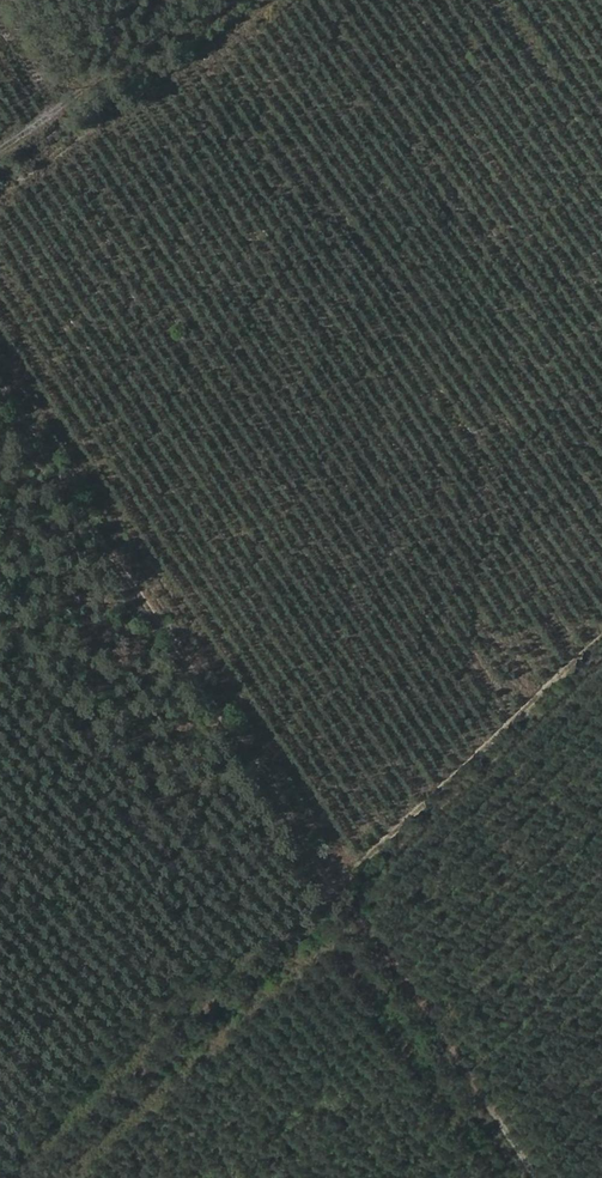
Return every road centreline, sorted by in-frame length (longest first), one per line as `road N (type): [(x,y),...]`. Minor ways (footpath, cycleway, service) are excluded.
road 1 (track): [(0,368),(351,891),(373,898),(558,1177)]
road 2 (track): [(37,1177),(601,645)]
road 3 (track): [(196,0),(0,138)]

